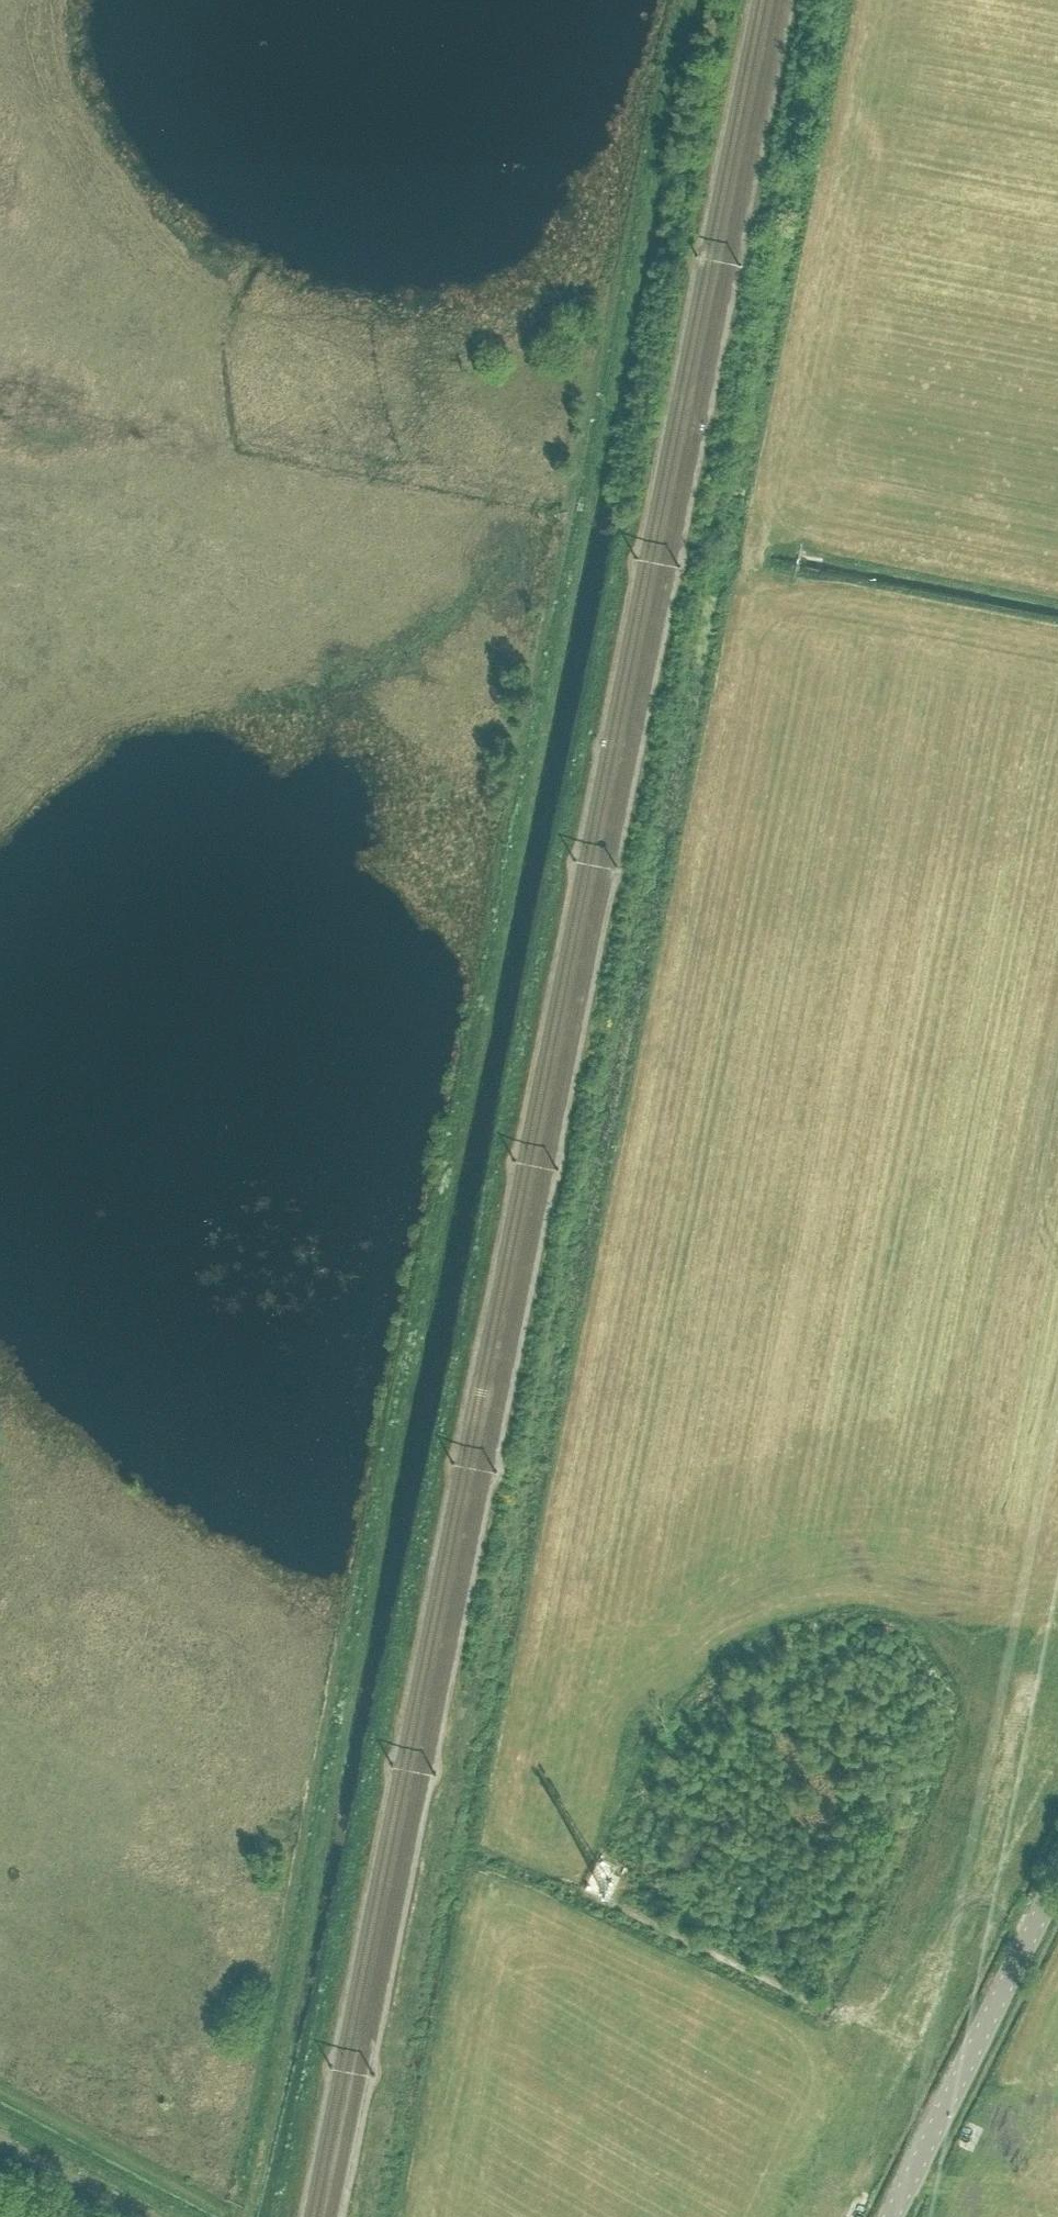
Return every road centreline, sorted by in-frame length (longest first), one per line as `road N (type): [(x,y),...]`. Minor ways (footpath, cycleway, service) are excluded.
road 1 (tertiary): [(891,2216),(1057,1880)]
road 2 (unclassified): [(131,2216),(0,2141)]

